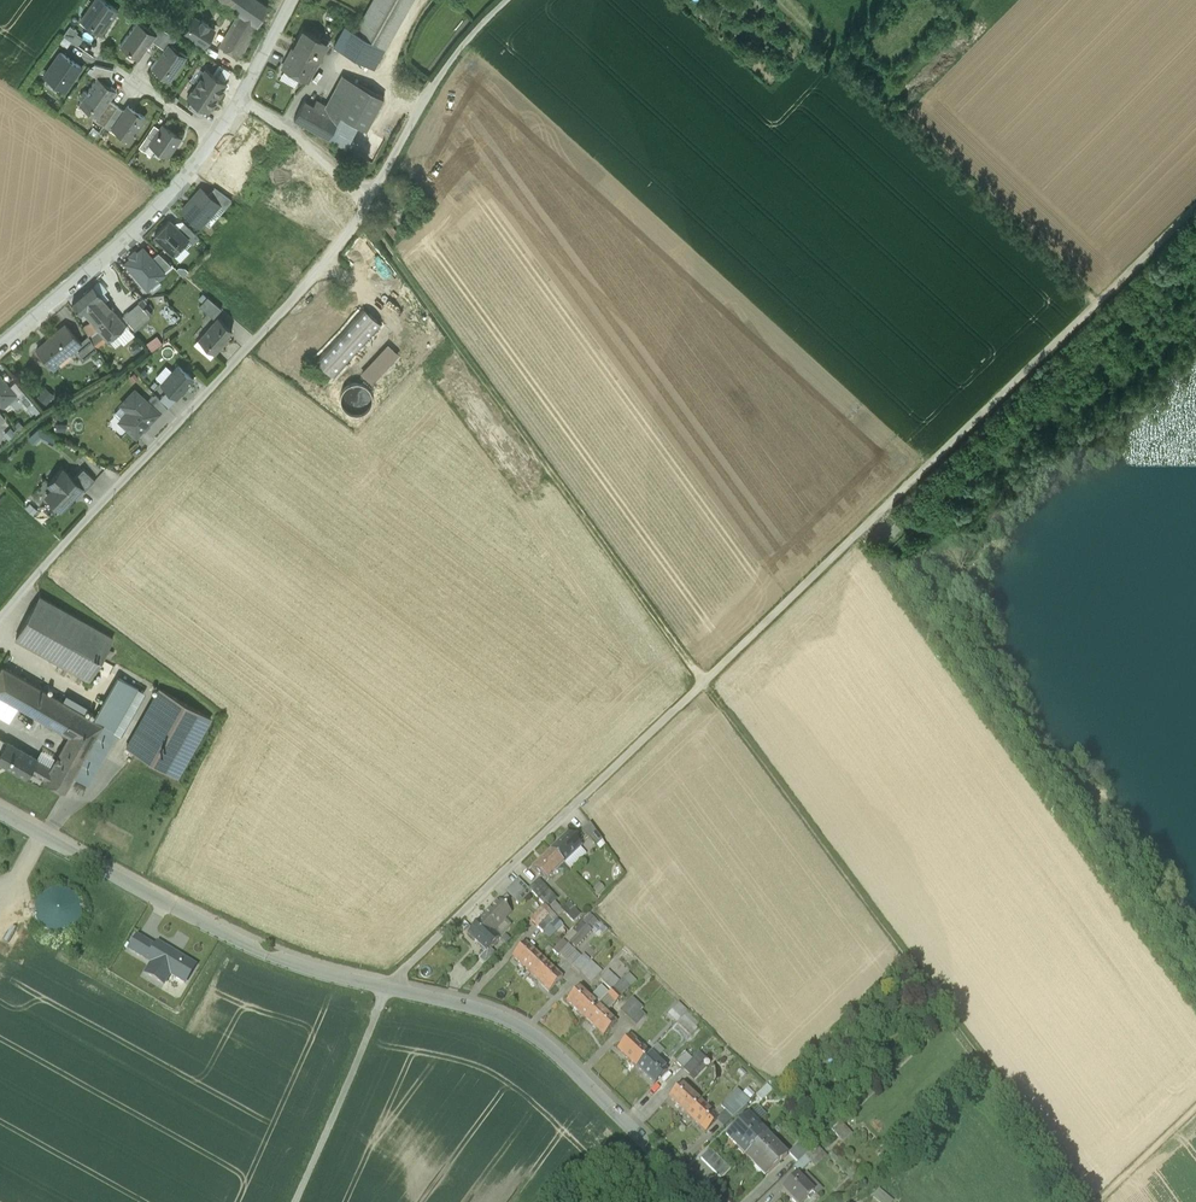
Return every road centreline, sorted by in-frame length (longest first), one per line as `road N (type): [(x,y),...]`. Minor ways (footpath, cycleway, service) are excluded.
road 1 (track): [(1083,1201),(362,213)]
road 2 (unclassified): [(1195,207),(388,990)]
road 3 (residential): [(504,0),(447,64),(324,265),(0,619)]
road 4 (unclassified): [(388,990),(265,955),(0,814)]
road 5 (residential): [(708,1201),(538,1040),(475,1010),(388,990)]
road 6 (track): [(1098,302),(837,59)]
road 7 (residential): [(214,138),(147,217),(0,346)]
road 8 (track): [(388,990),(295,1201)]
road 9 (track): [(366,205),(284,125),(238,99)]
road 10 (residential): [(291,0),(214,138)]
road 11 (residential): [(214,138),(97,57)]
road 12 (track): [(1099,1201),(1195,1109)]

